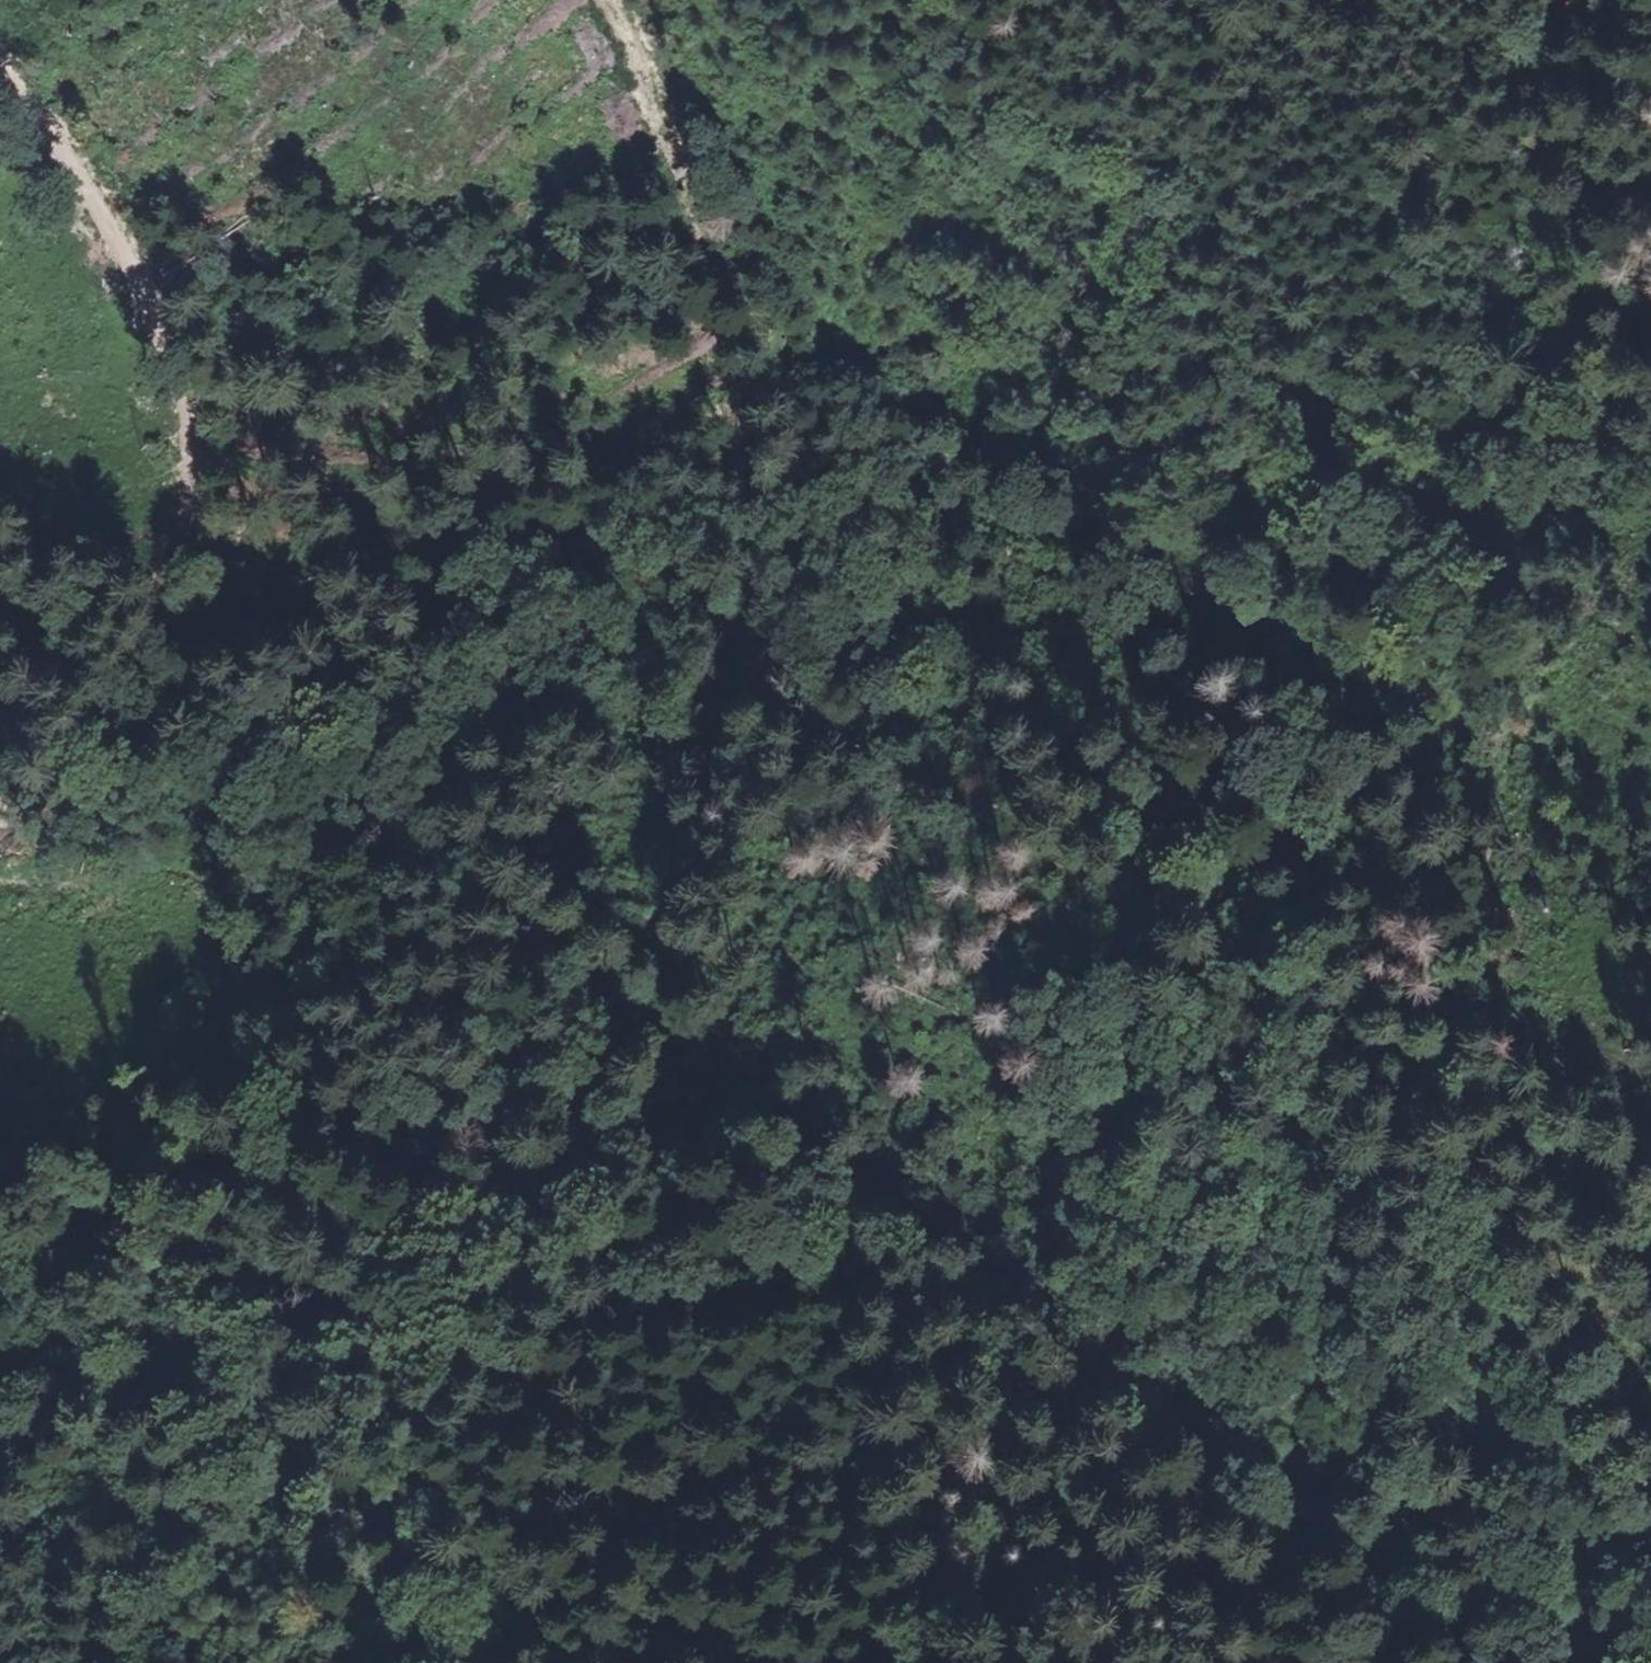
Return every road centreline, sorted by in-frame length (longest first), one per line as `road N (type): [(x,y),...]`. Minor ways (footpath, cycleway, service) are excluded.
road 1 (track): [(1650,89),(1630,233),(1612,609),(1561,832),(1529,902),(1500,1023),(1520,1284),(1592,1496),(1631,1662)]
road 2 (track): [(200,448),(0,398)]

